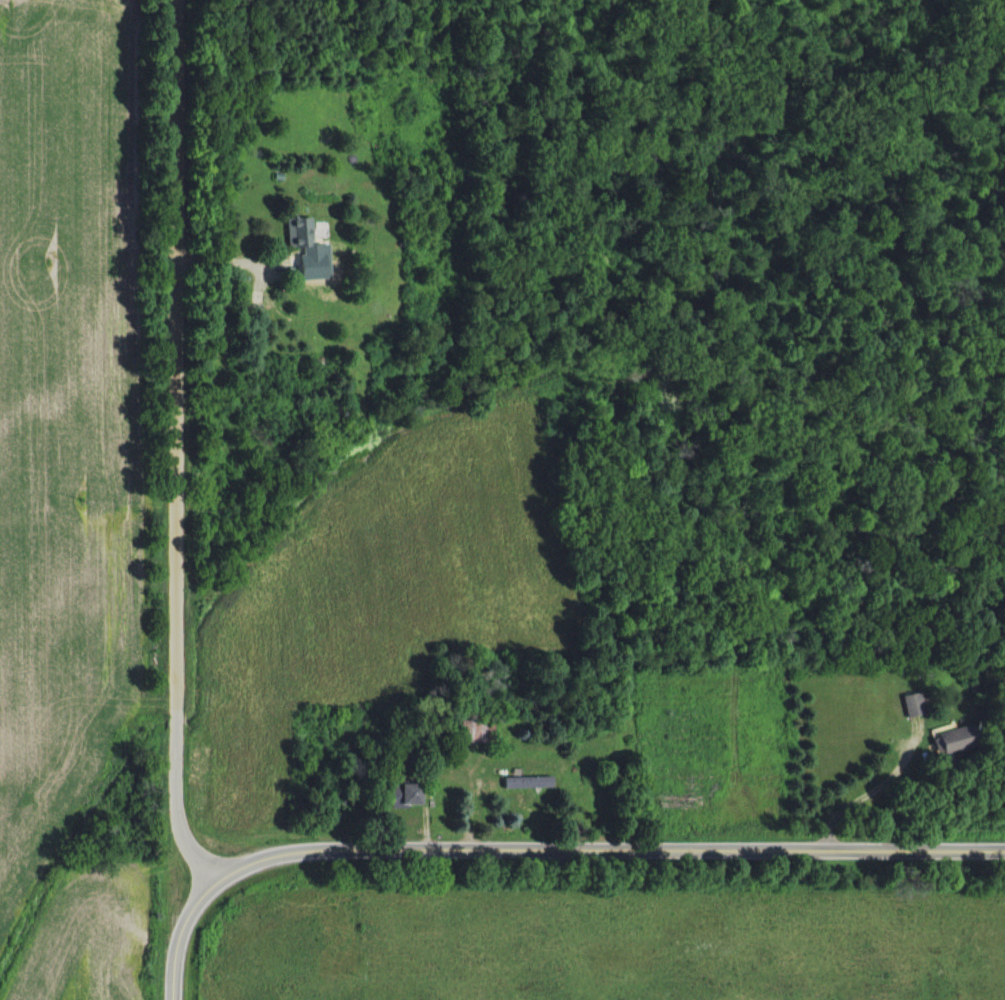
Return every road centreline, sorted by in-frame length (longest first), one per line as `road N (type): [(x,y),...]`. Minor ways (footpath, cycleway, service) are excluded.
road 1 (residential): [(174,922),(175,0)]
road 2 (tertiary): [(174,922),(218,878),(258,855),(1004,852)]

